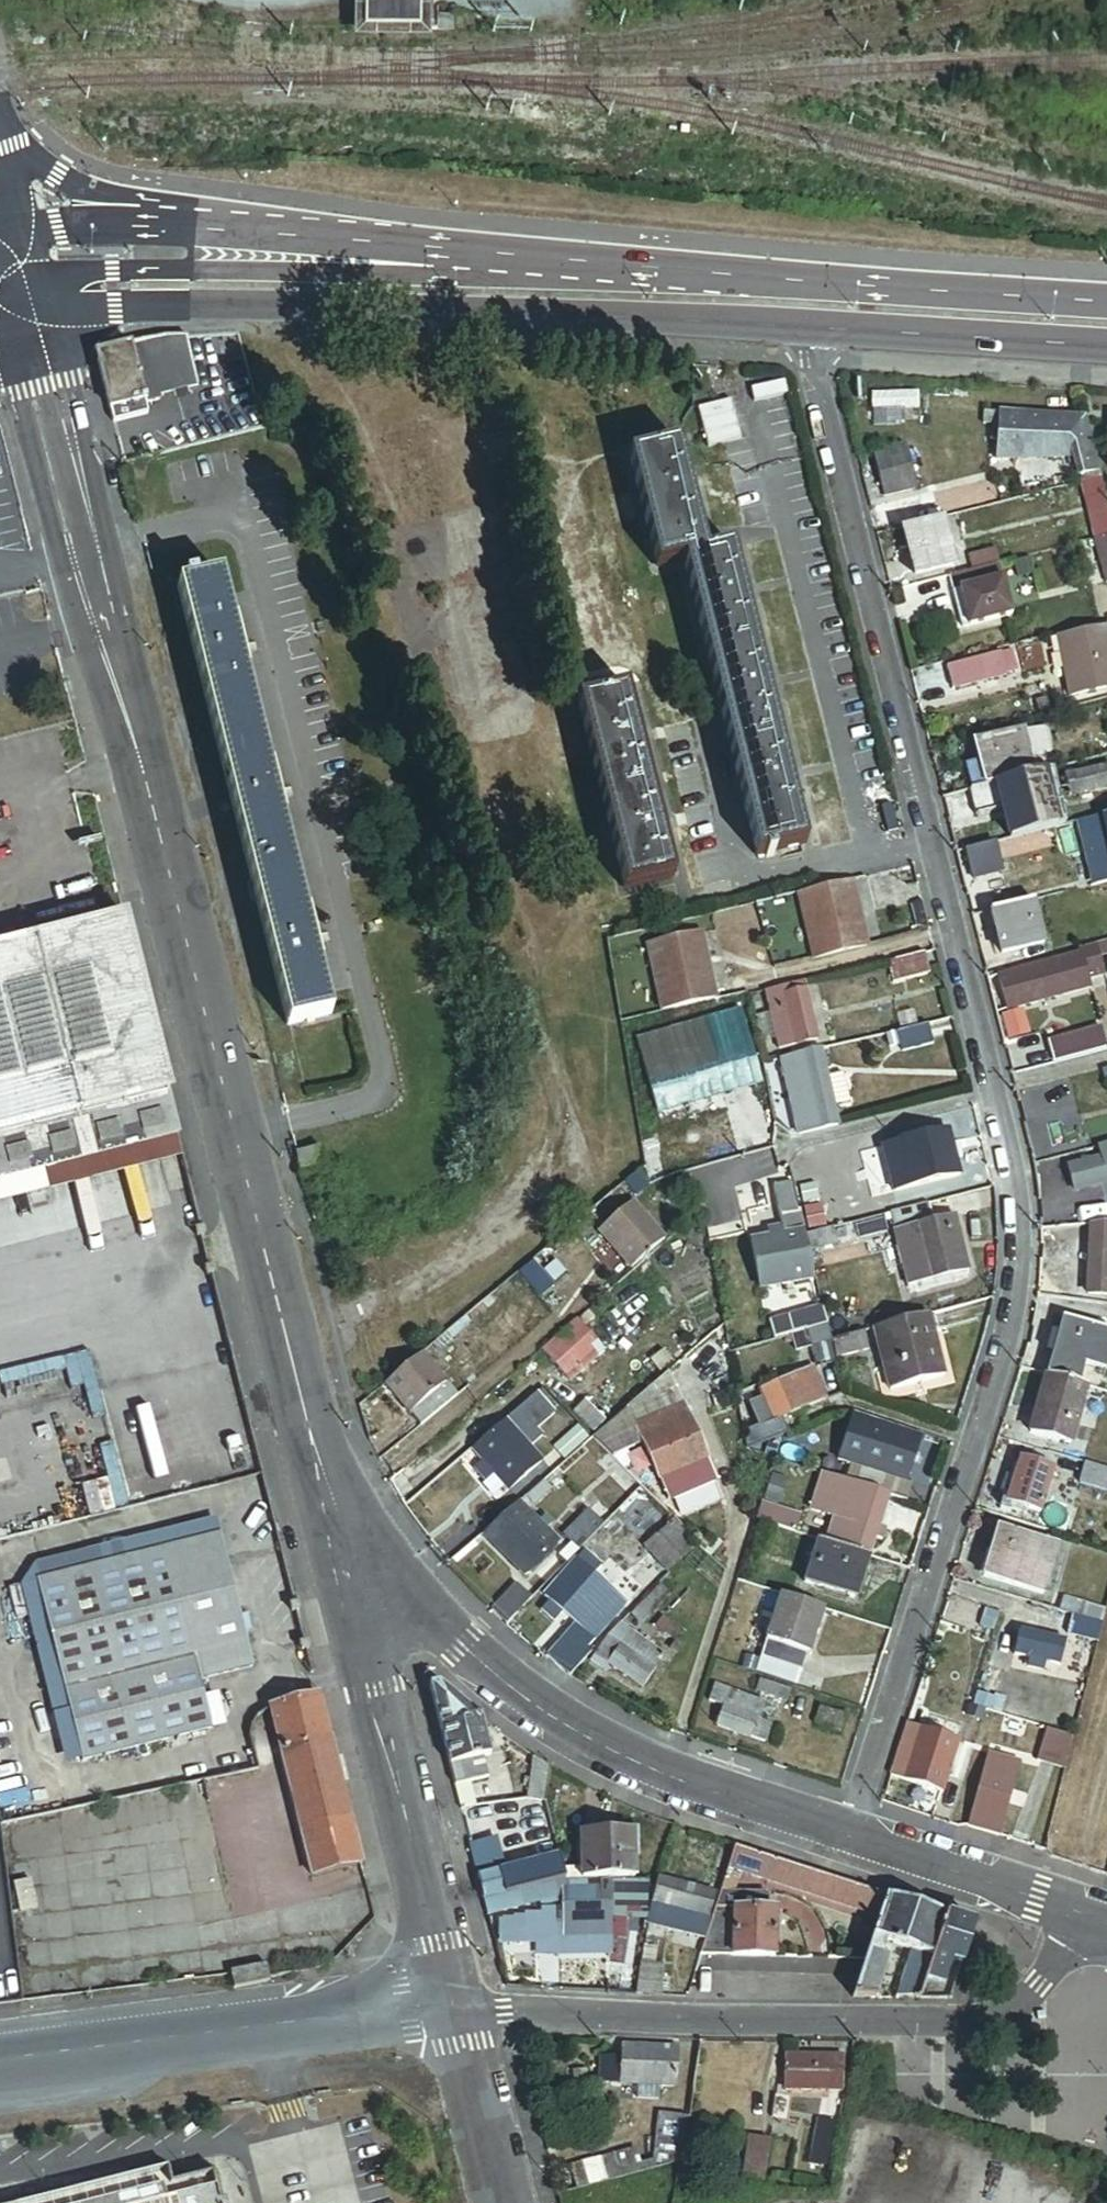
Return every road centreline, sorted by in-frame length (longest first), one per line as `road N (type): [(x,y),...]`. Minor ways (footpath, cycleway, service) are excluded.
road 1 (residential): [(809,333),(1017,1207),(1018,1305),(848,1842)]
road 2 (secondary): [(47,304),(377,306),(809,333)]
road 3 (residential): [(453,2005),(781,2023),(976,2021),(1035,1994),(1083,1918)]
road 4 (unclassified): [(329,1493),(406,1605),(513,1697),(653,1777),(848,1842)]
road 5 (unclassified): [(183,916),(329,1493)]
road 6 (unclassified): [(0,374),(114,769),(141,848),(183,916)]
road 7 (secondary): [(1106,296),(551,259)]
road 8 (unclassified): [(329,1493),(453,2005)]
road 9 (secondary): [(551,259),(409,276),(37,269)]
road 10 (unclassified): [(453,2005),(0,2063)]
road 11 (secondary): [(132,622),(118,621),(99,602),(46,386),(7,306)]
road 12 (unclassified): [(132,622),(47,304)]
road 13 (secondary): [(551,259),(224,227)]
road 14 (unclassified): [(183,916),(179,842),(132,622)]
road 15 (secondary): [(809,333),(1106,351)]
road 16 (unclassified): [(848,1842),(1083,1918)]
road 17 (secondary): [(224,227),(99,188),(0,144)]
road 18 (unclassified): [(453,2005),(502,2202)]
road 19 (secondary): [(224,227),(26,231)]

